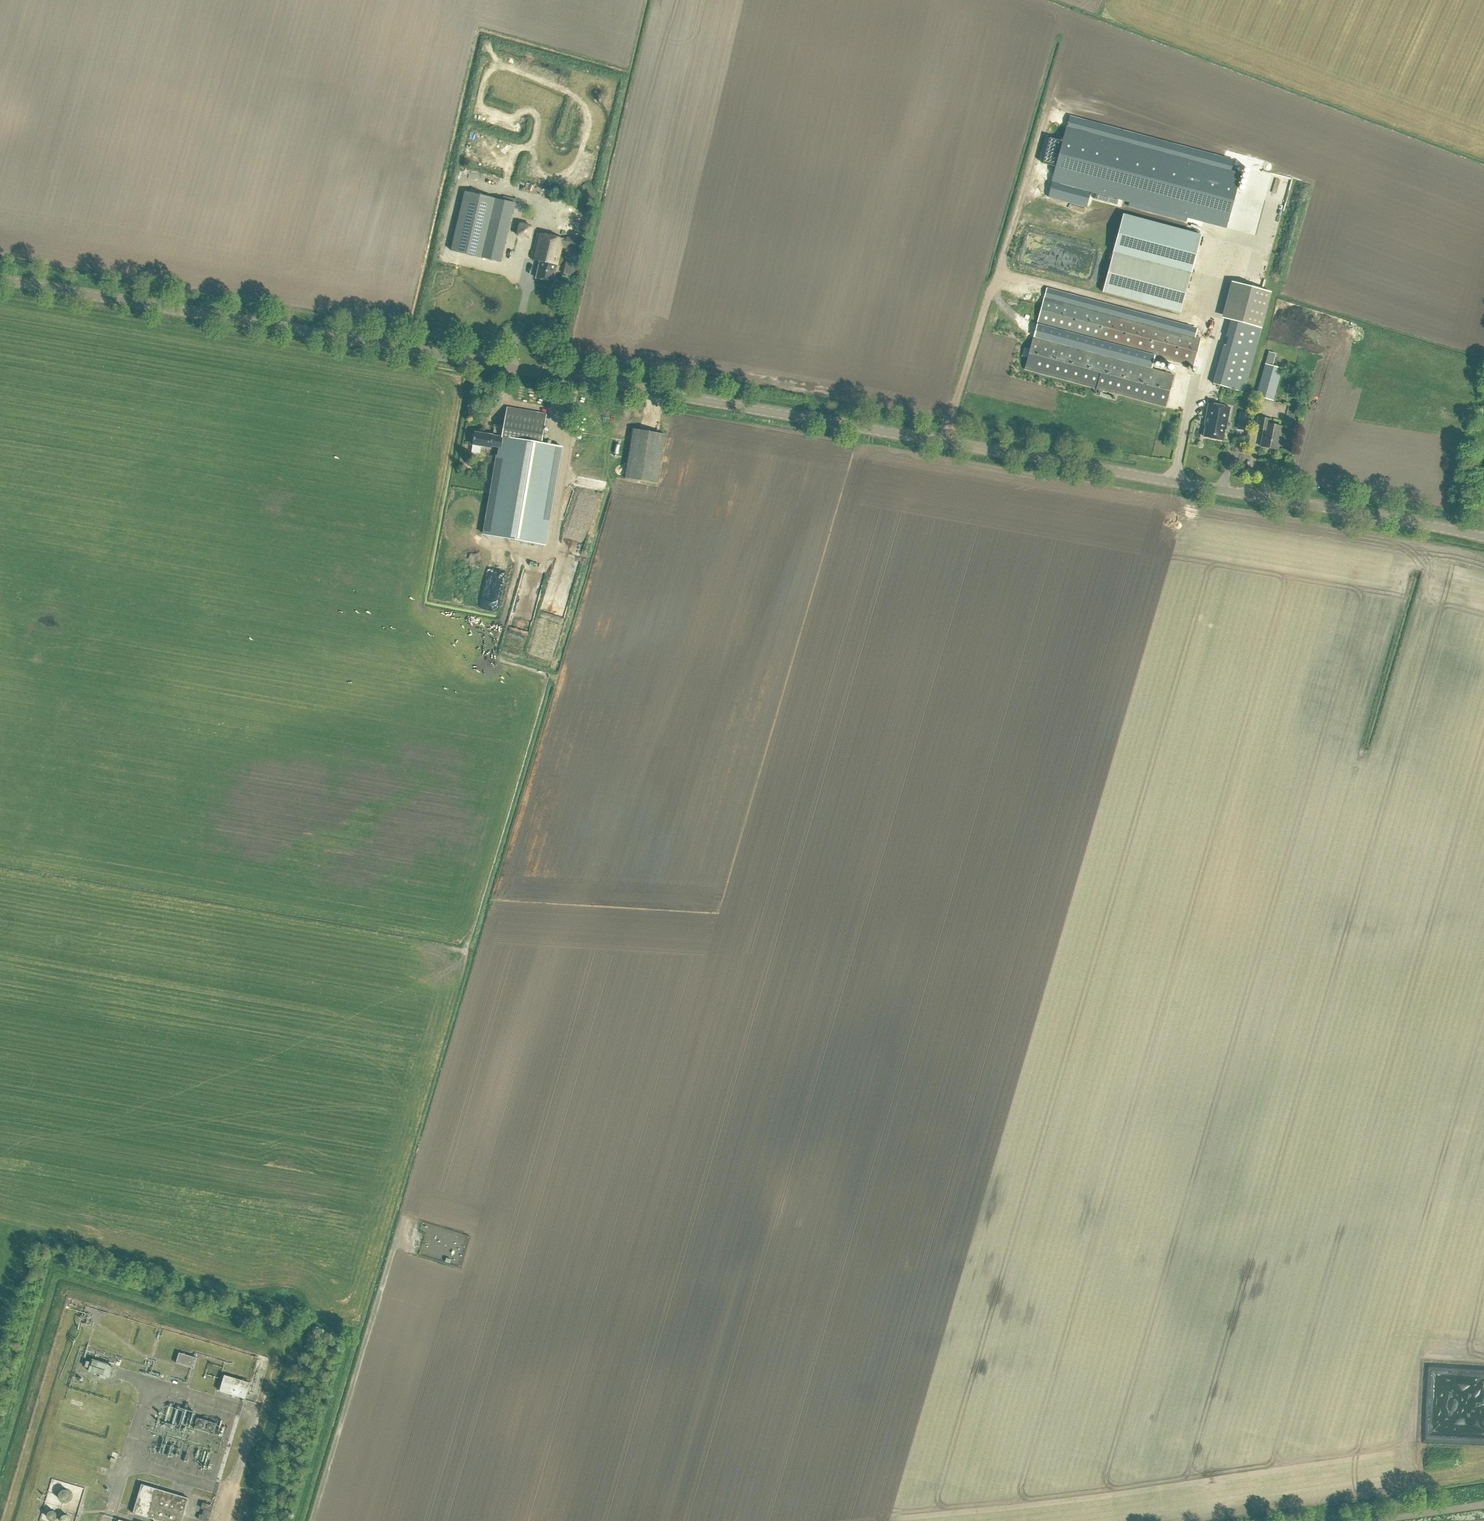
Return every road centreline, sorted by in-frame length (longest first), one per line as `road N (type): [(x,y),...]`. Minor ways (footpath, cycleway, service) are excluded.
road 1 (tertiary): [(1483,537),(0,281)]

